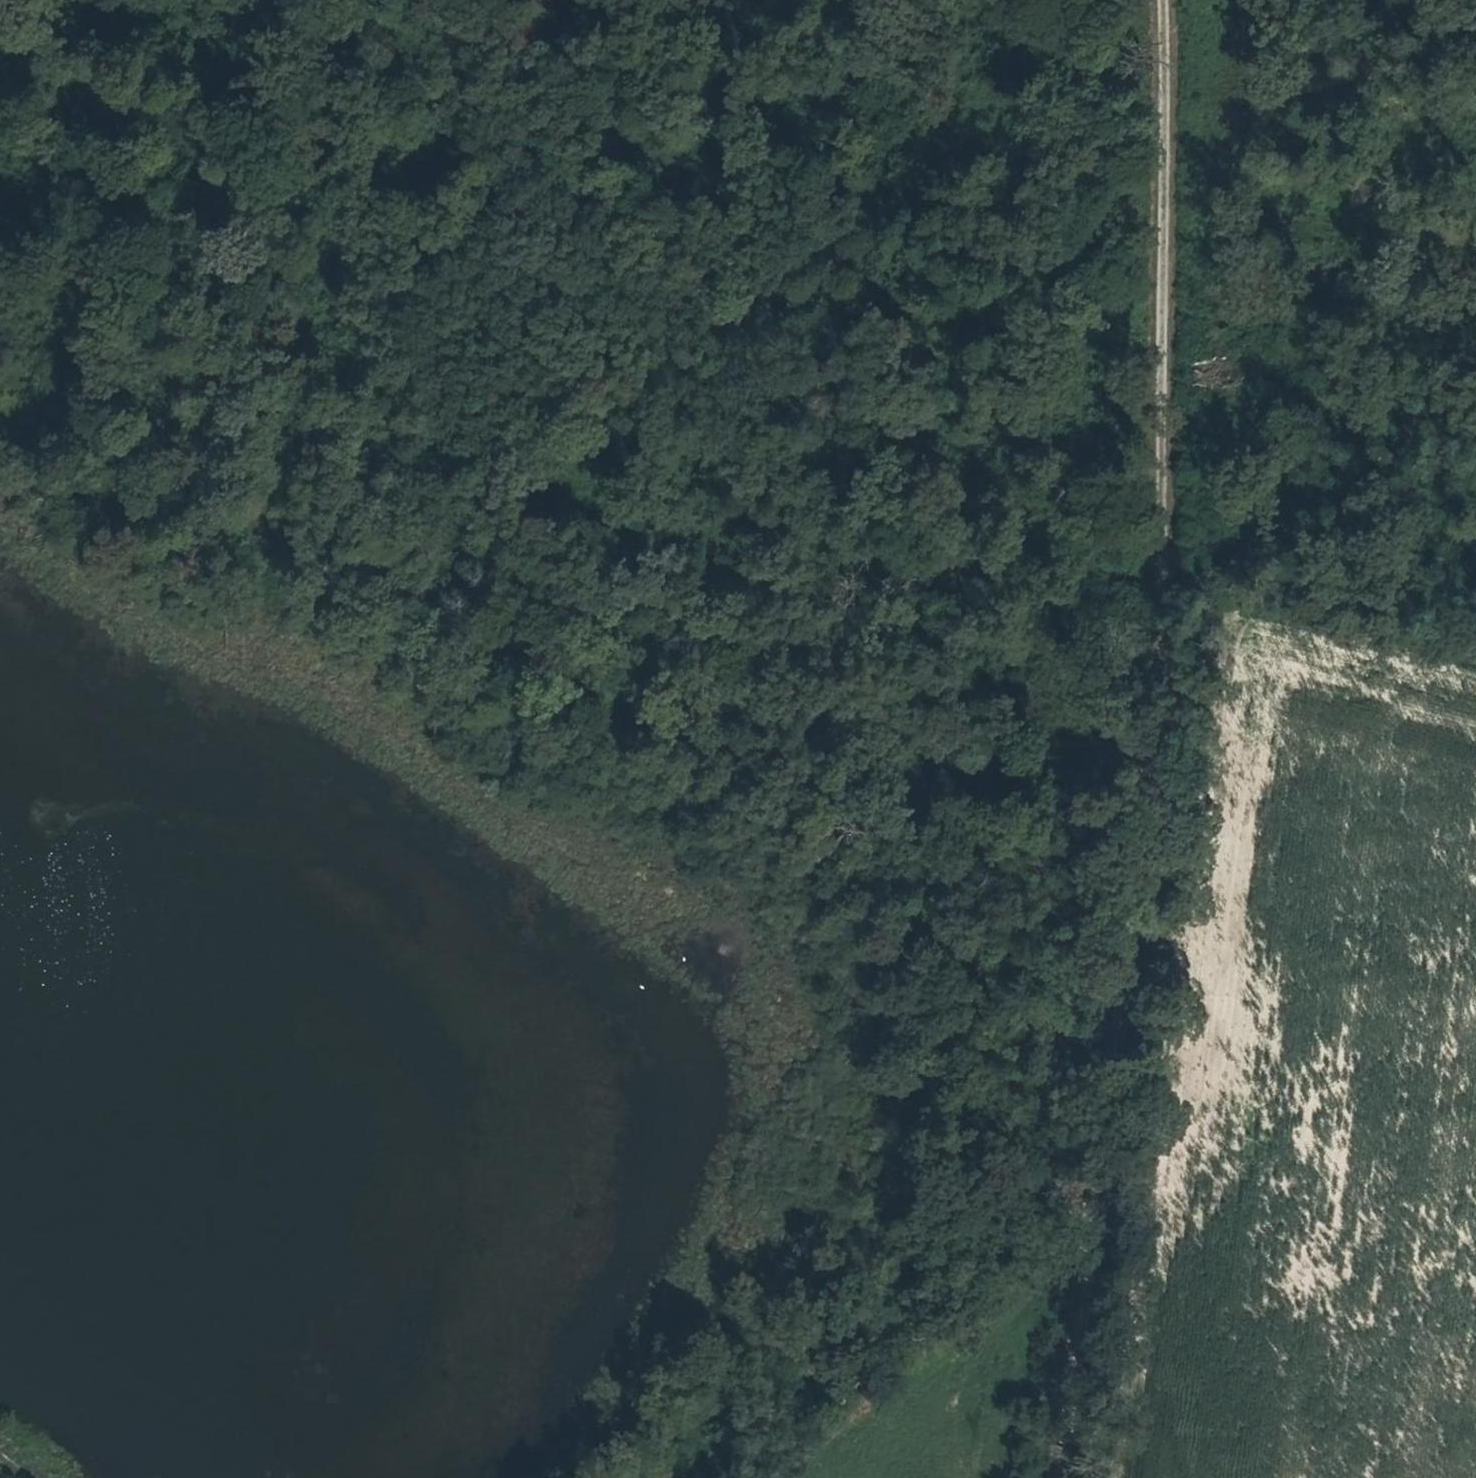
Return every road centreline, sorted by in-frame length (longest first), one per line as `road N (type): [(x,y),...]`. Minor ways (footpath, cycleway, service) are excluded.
road 1 (track): [(1169,0),(1180,184),(1179,401),(1158,716),(1062,1477)]
road 2 (track): [(1097,1239),(968,1278),(732,1477)]

